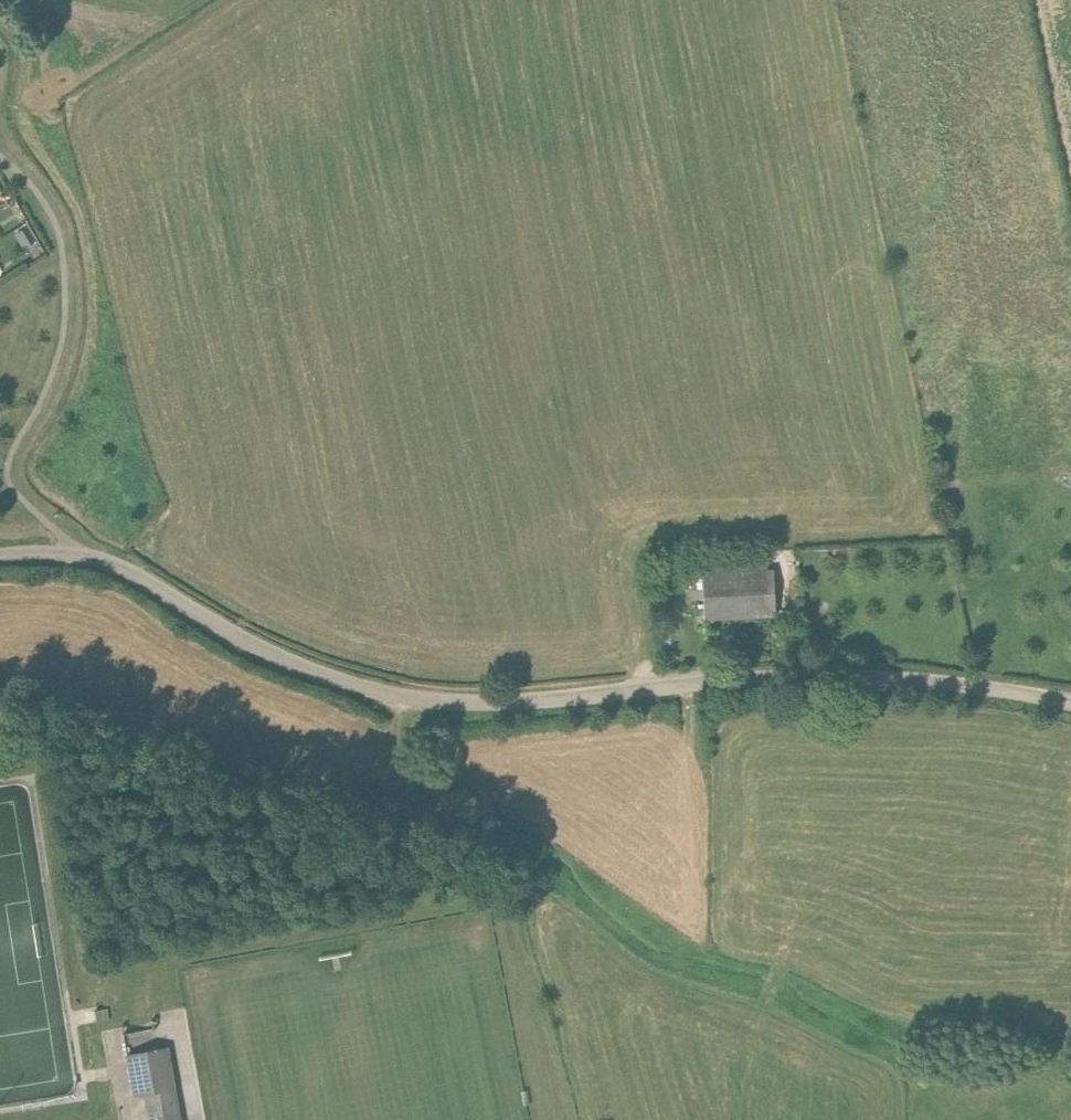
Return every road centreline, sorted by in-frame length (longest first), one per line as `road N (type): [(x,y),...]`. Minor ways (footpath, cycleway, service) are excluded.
road 1 (unclassified): [(1070,706),(823,675),(529,700),(426,699),(285,659),(106,562),(0,555)]
road 2 (track): [(0,154),(50,212),(65,291),(56,361),(16,442),(8,480),(71,540),(75,554)]

